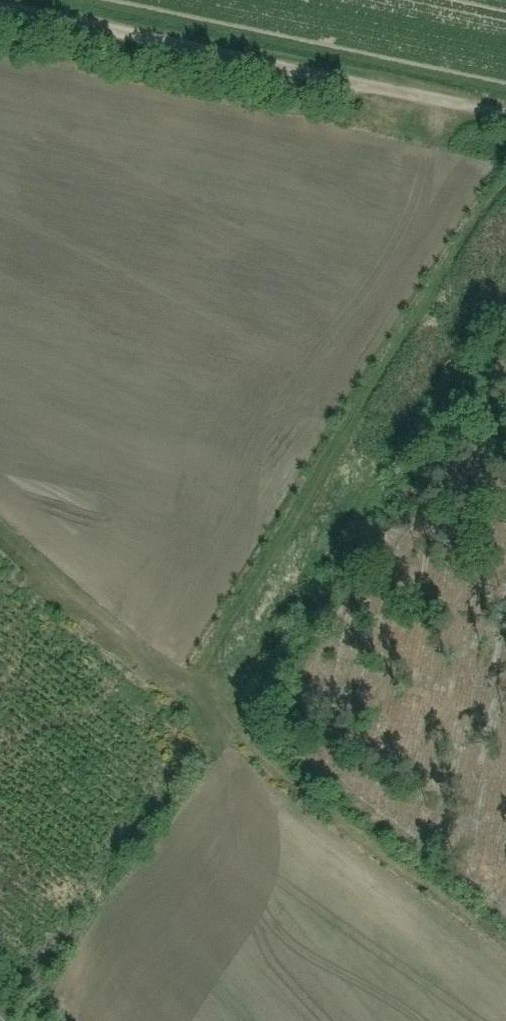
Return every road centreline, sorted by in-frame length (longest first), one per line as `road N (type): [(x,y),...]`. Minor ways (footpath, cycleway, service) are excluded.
road 1 (track): [(505,173),(203,692)]
road 2 (unclassified): [(505,114),(0,9)]
road 3 (track): [(203,692),(0,530)]

